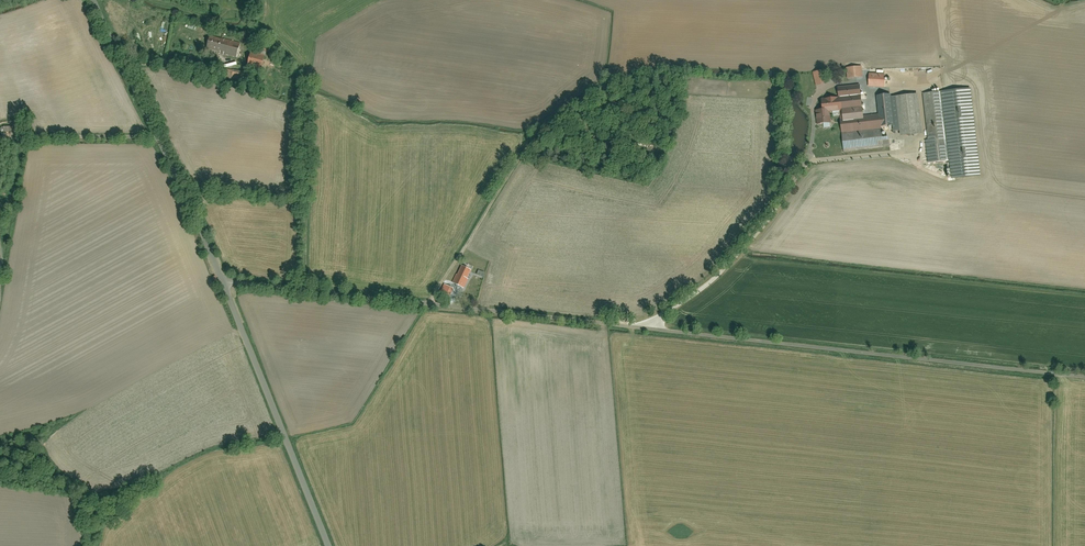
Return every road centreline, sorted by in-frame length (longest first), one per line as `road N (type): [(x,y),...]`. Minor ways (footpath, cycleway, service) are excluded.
road 1 (residential): [(652,329),(1084,375)]
road 2 (residential): [(222,281),(652,329)]
road 3 (residential): [(652,329),(760,233),(807,161),(814,101),(835,83)]
road 4 (residential): [(222,281),(94,0)]
road 5 (residential): [(328,545),(222,281)]

